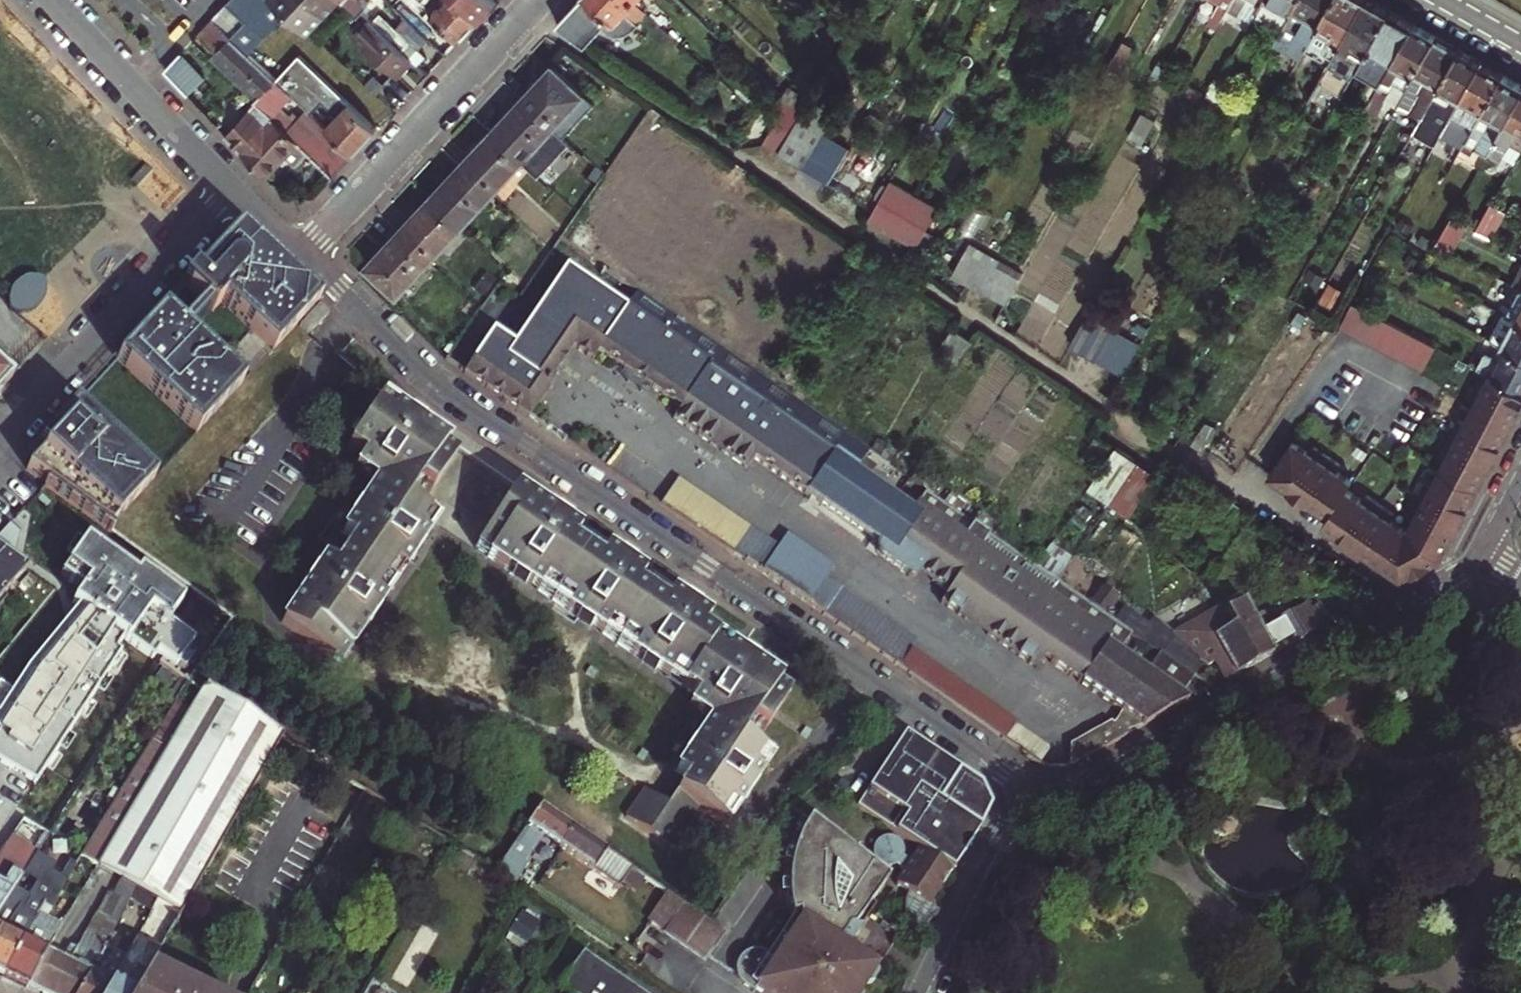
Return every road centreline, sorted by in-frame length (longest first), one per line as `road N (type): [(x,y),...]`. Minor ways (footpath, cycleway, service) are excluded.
road 1 (residential): [(1041,802),(435,383),(298,255)]
road 2 (residential): [(1041,802),(1437,585),(1474,555)]
road 3 (residential): [(537,0),(298,255)]
road 4 (residential): [(231,189),(0,441)]
road 5 (residential): [(917,992),(983,860),(1041,802)]
road 6 (residential): [(135,88),(231,189)]
road 7 (residential): [(50,0),(135,88)]

